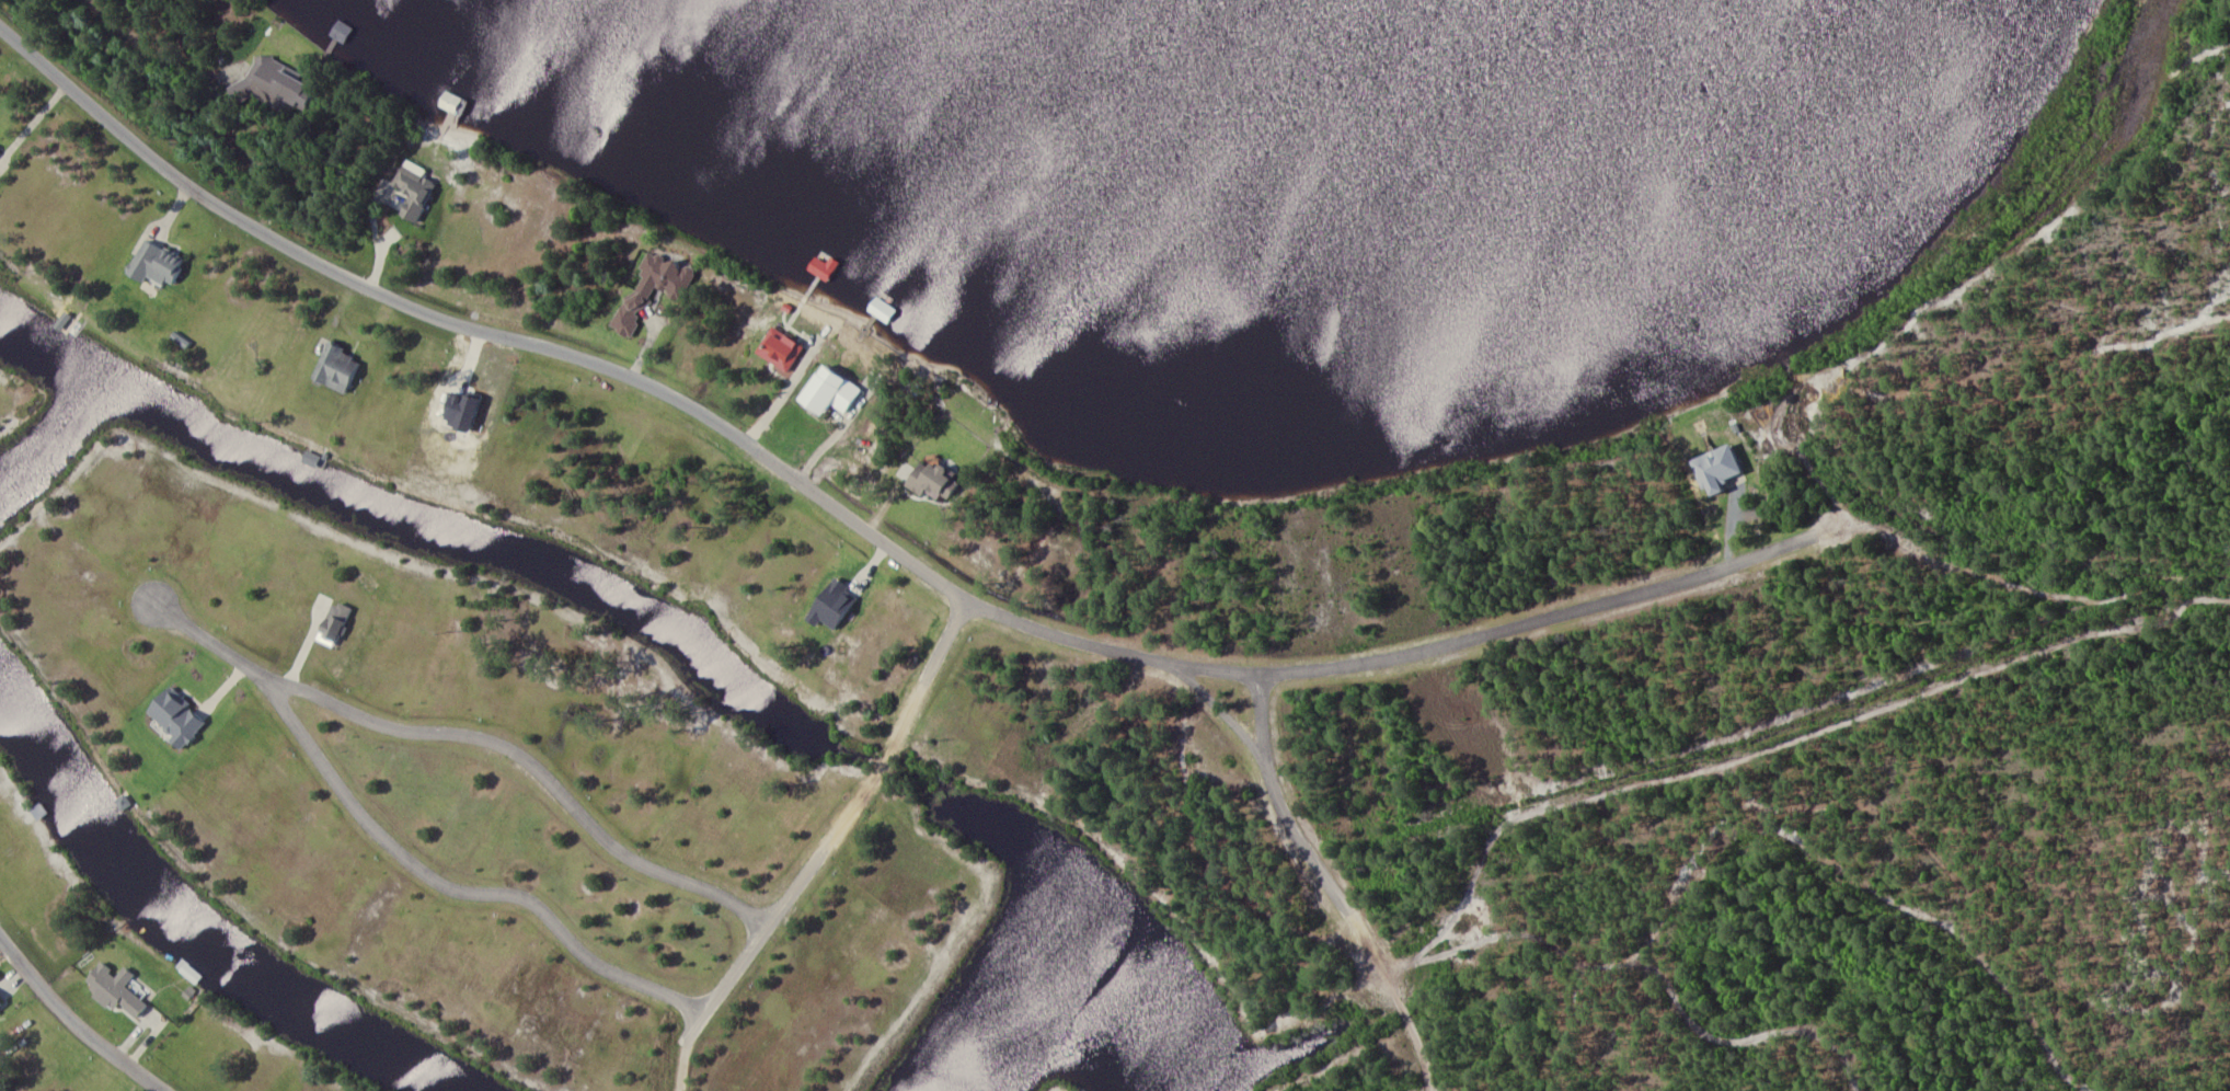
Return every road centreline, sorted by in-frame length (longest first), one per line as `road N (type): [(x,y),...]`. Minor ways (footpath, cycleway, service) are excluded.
road 1 (residential): [(0,28),(181,183),(288,250),(468,330),(582,359),(675,397),(956,590),(1039,634),(1294,675),(1465,648),(1838,526)]
road 2 (residential): [(0,936),(66,1018),(165,1090)]

